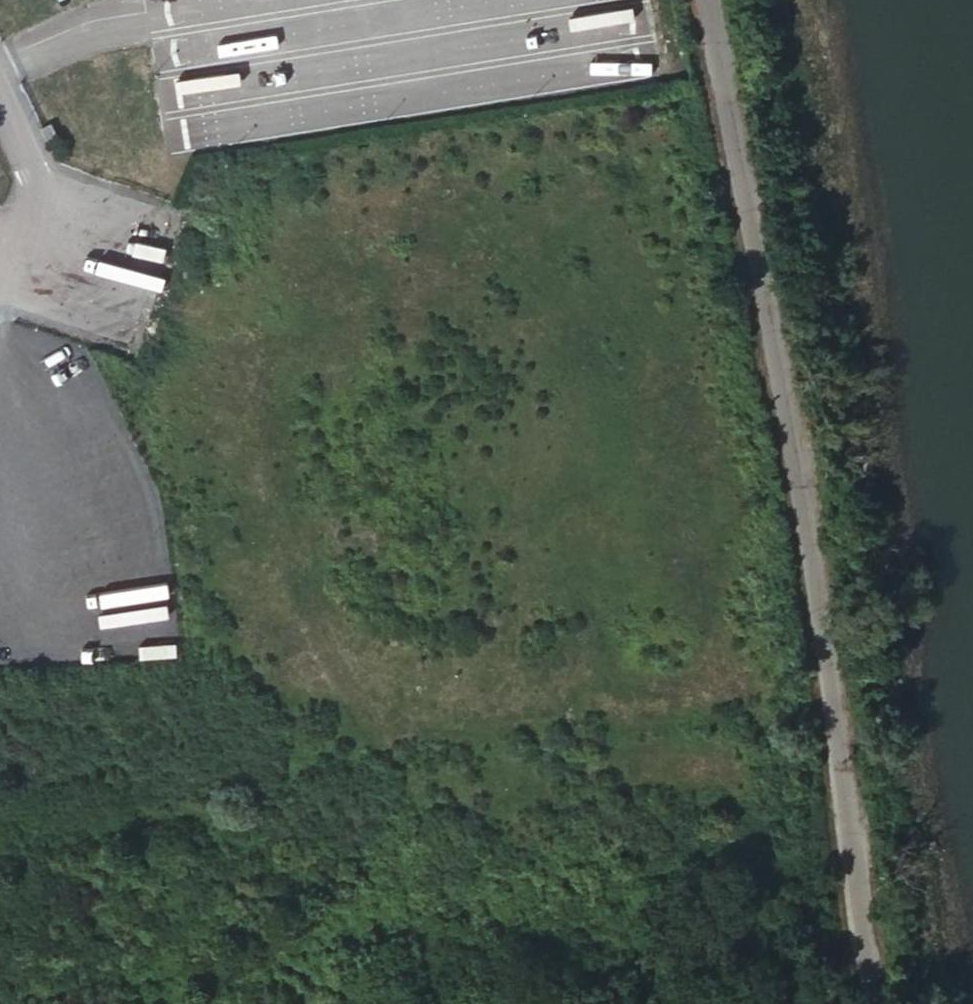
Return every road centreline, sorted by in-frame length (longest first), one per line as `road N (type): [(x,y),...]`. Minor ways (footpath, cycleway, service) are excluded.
road 1 (unclassified): [(0,102),(73,251)]

